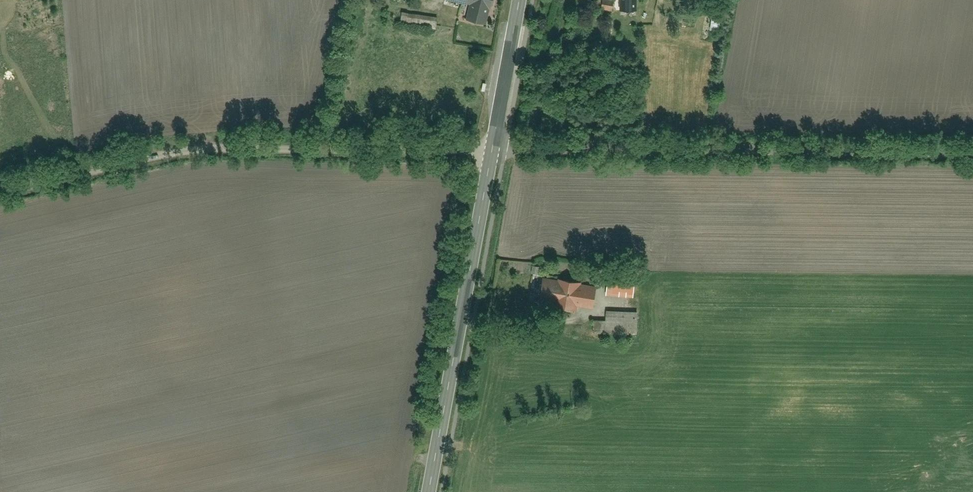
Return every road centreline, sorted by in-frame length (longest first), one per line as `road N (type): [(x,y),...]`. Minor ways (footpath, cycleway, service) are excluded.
road 1 (unclassified): [(492,151),(214,142),(0,194)]
road 2 (unclassified): [(972,155),(492,151)]
road 3 (primary): [(427,491),(492,151)]
road 4 (primary): [(492,151),(518,0)]

